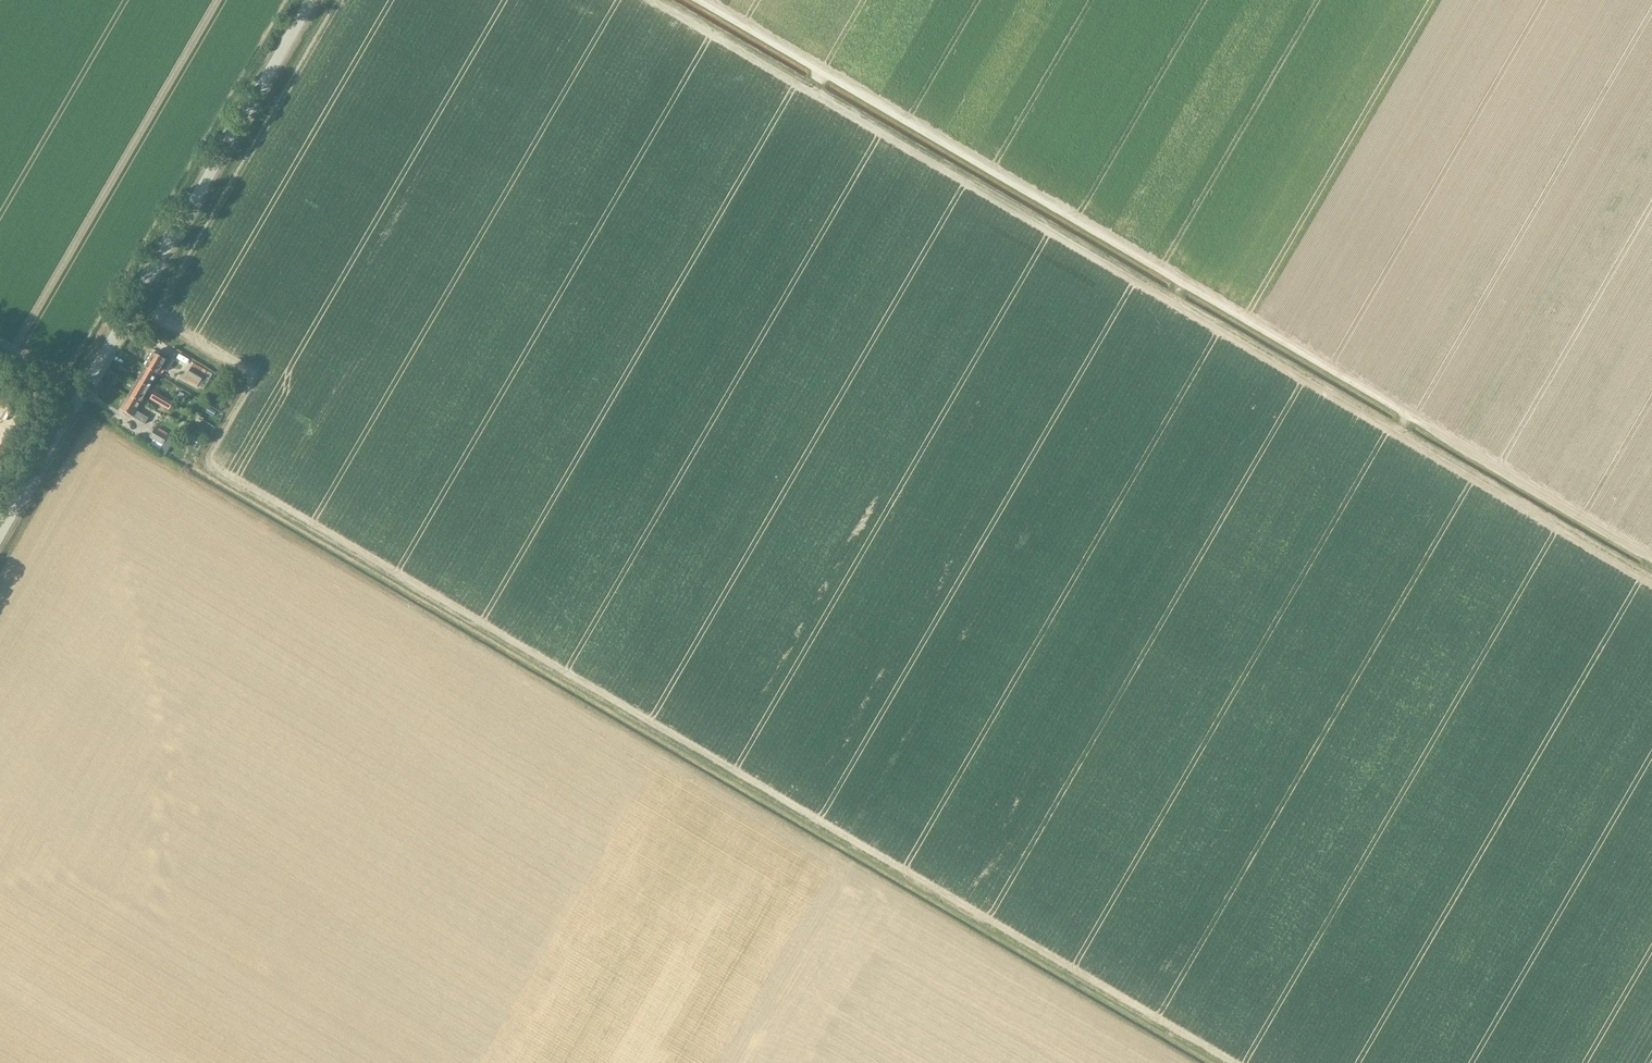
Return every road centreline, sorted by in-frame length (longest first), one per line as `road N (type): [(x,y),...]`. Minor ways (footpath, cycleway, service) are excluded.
road 1 (unclassified): [(0,530),(311,0)]

